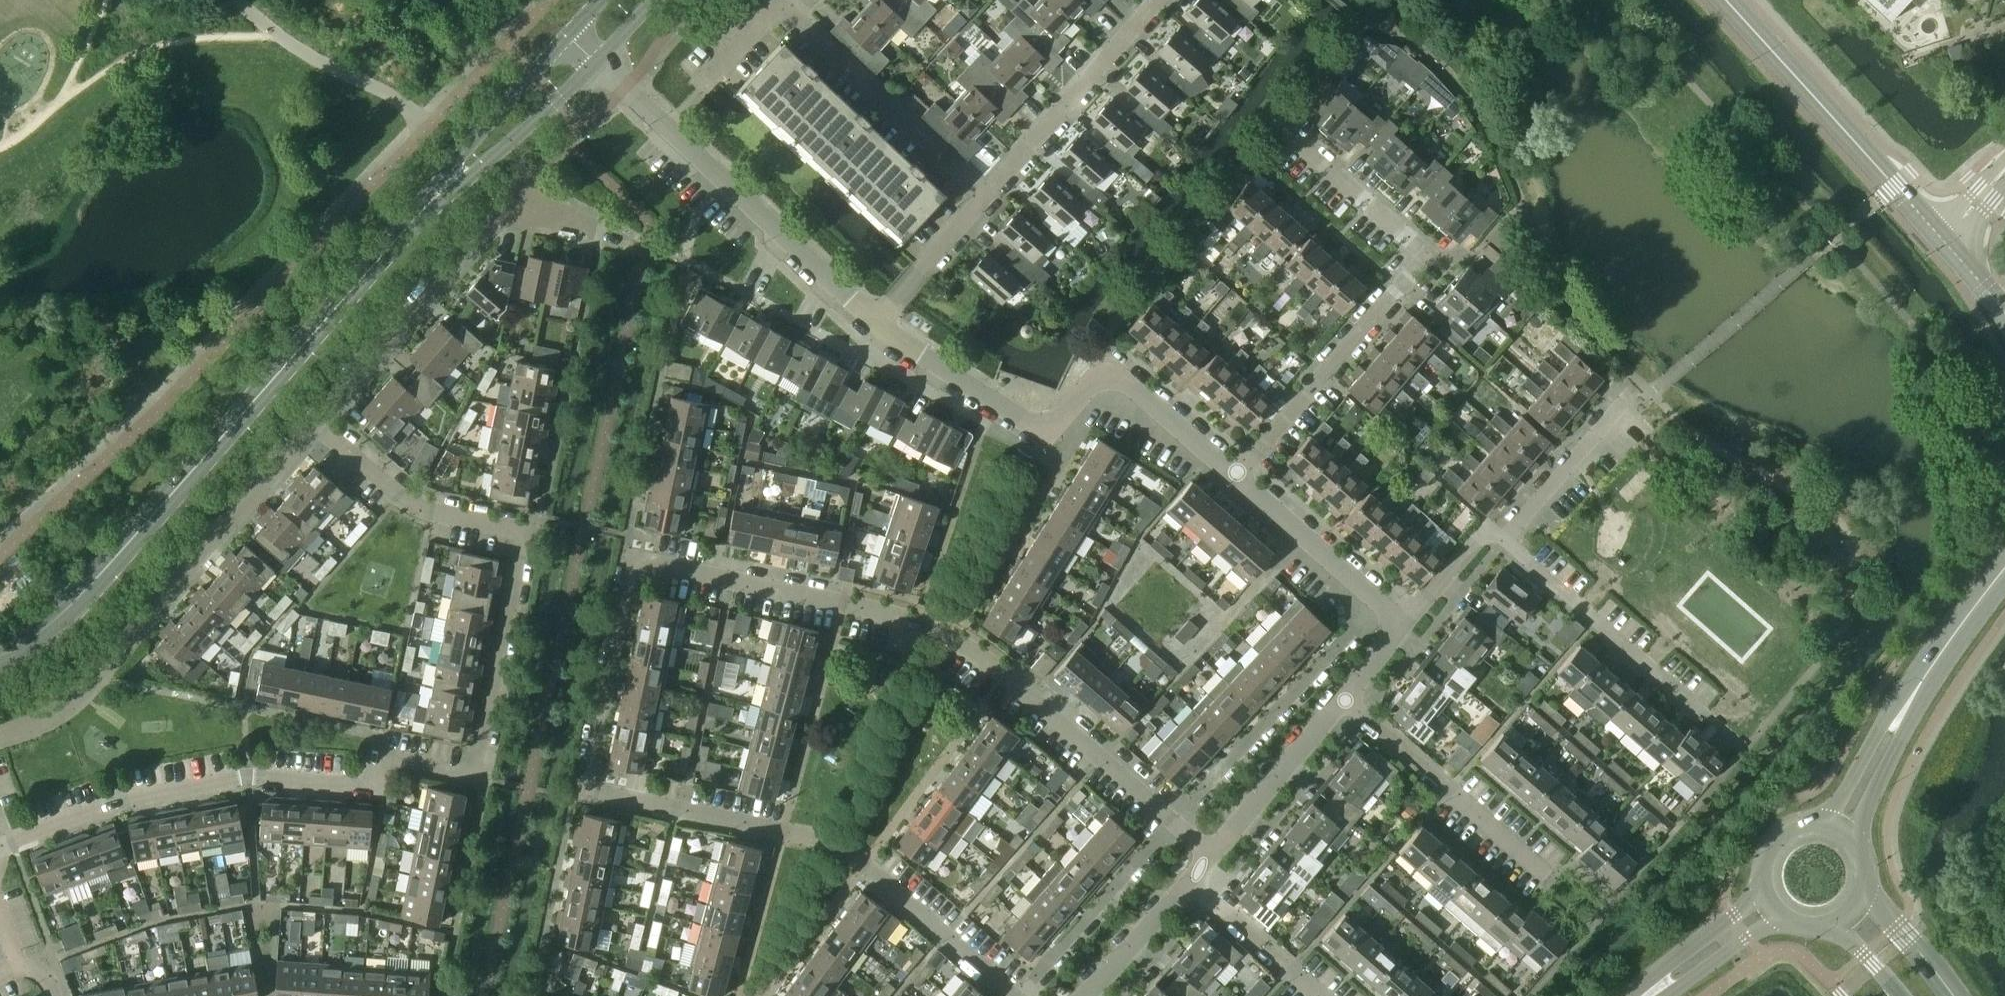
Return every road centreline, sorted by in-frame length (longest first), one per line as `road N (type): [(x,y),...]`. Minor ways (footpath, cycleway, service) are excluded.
road 1 (residential): [(1009,995),(835,850),(585,798),(635,558)]
road 2 (secondary): [(0,653),(81,595),(442,188)]
road 3 (residential): [(1169,824),(977,652),(950,638),(844,602),(635,558)]
road 4 (residential): [(0,847),(120,802),(248,778),(374,785),(381,758),(475,779)]
road 5 (residential): [(1236,476),(1429,257),(1279,128)]
road 6 (residential): [(1236,476),(1113,374),(1097,376),(1039,428),(875,319)]
road 7 (residential): [(0,738),(84,696),(318,427)]
road 8 (residential): [(318,427),(520,197),(638,245)]
road 9 (residential): [(875,319),(598,64)]
road 10 (secondary): [(1725,0),(1933,228)]
road 11 (residential): [(1379,600),(1169,824)]
road 12 (residential): [(1551,880),(1344,701)]
road 13 (residential): [(982,204),(1162,0)]
road 14 (residential): [(1704,714),(1501,540)]
road 15 (residential): [(530,535),(475,779)]
road 16 (residential): [(530,535),(419,510),(318,427)]
road 17 (residential): [(1169,824),(1021,995)]
road 18 (residential): [(1501,540),(1638,386)]
road 19 (residential): [(1209,853),(1344,701)]
road 20 (secondary): [(442,188),(475,172),(598,64)]
road 21 (secondary): [(568,35),(461,153),(442,188)]
road 22 (residential): [(1379,600),(1236,476)]
road 23 (residential): [(1319,995),(1187,878)]
road 24 (tertiary): [(1762,886),(1667,962),(1646,995)]
road 25 (secondary): [(2004,569),(1912,697)]
road 26 (residential): [(875,319),(982,204)]
road 27 (tertiary): [(1647,995),(1682,984),(1779,915)]
road 28 (secondary): [(1912,697),(1878,724),(1825,822)]
road 29 (residential): [(1086,995),(1187,878)]
road 30 (secondary): [(1850,835),(1903,738),(1912,697)]
road 31 (residential): [(779,0),(885,107)]
road 32 (residential): [(885,107),(982,204)]
road 33 (secondary): [(1952,995),(1864,891)]
road 34 (residential): [(1406,622),(1474,541),(1501,540)]

